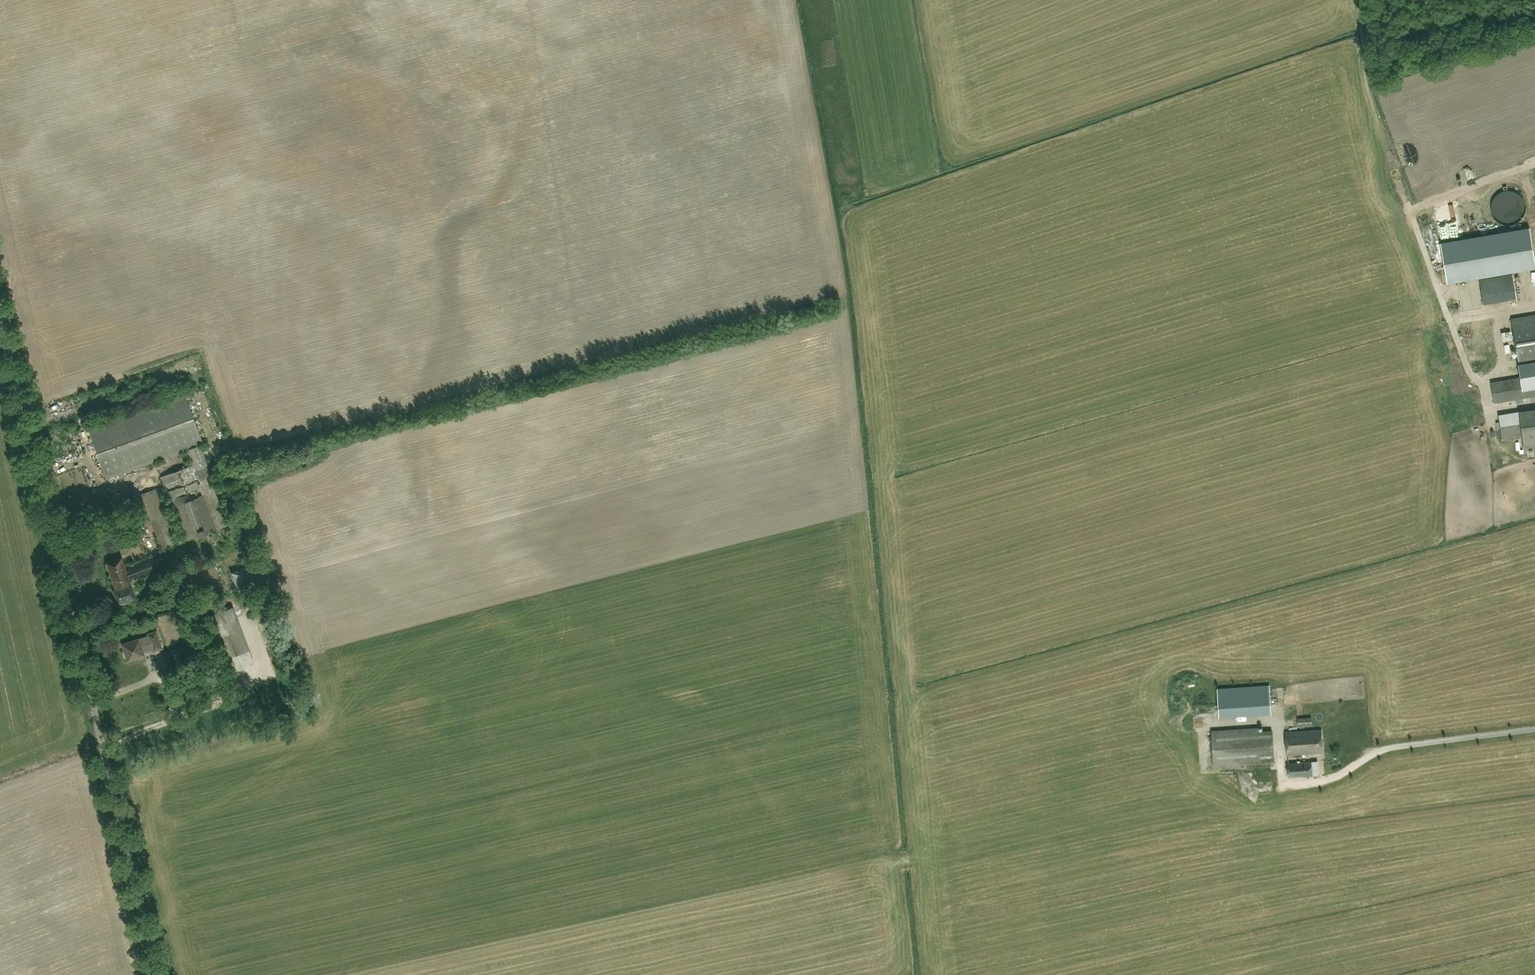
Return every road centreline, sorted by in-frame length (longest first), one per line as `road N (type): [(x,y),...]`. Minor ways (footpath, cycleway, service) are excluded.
road 1 (unclassified): [(157,974),(0,328)]

